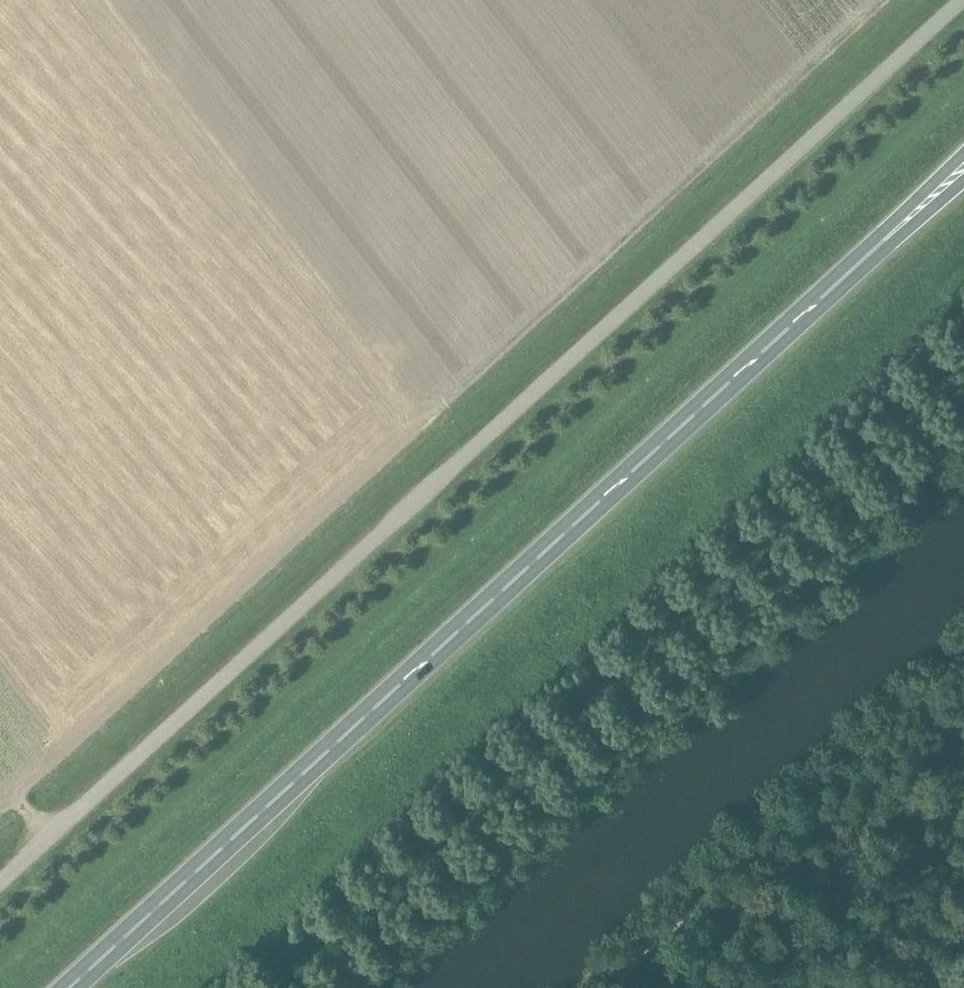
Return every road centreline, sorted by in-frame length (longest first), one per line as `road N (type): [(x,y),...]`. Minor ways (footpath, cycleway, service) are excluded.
road 1 (unclassified): [(0,891),(962,0)]
road 2 (trunk): [(70,987),(963,172)]

